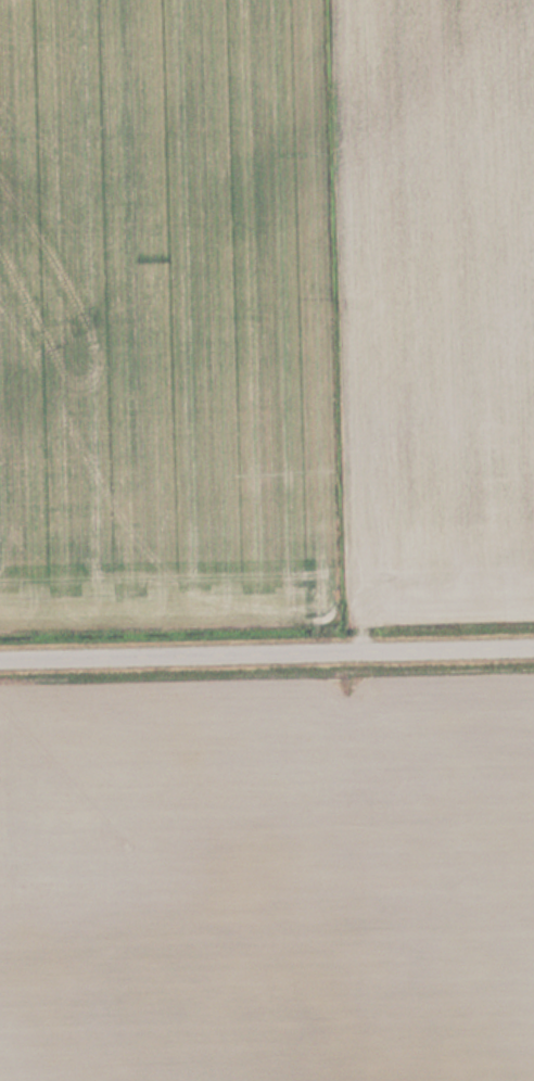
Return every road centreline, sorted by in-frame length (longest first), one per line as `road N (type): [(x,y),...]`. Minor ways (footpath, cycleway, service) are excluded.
road 1 (residential): [(0,659),(533,644)]

